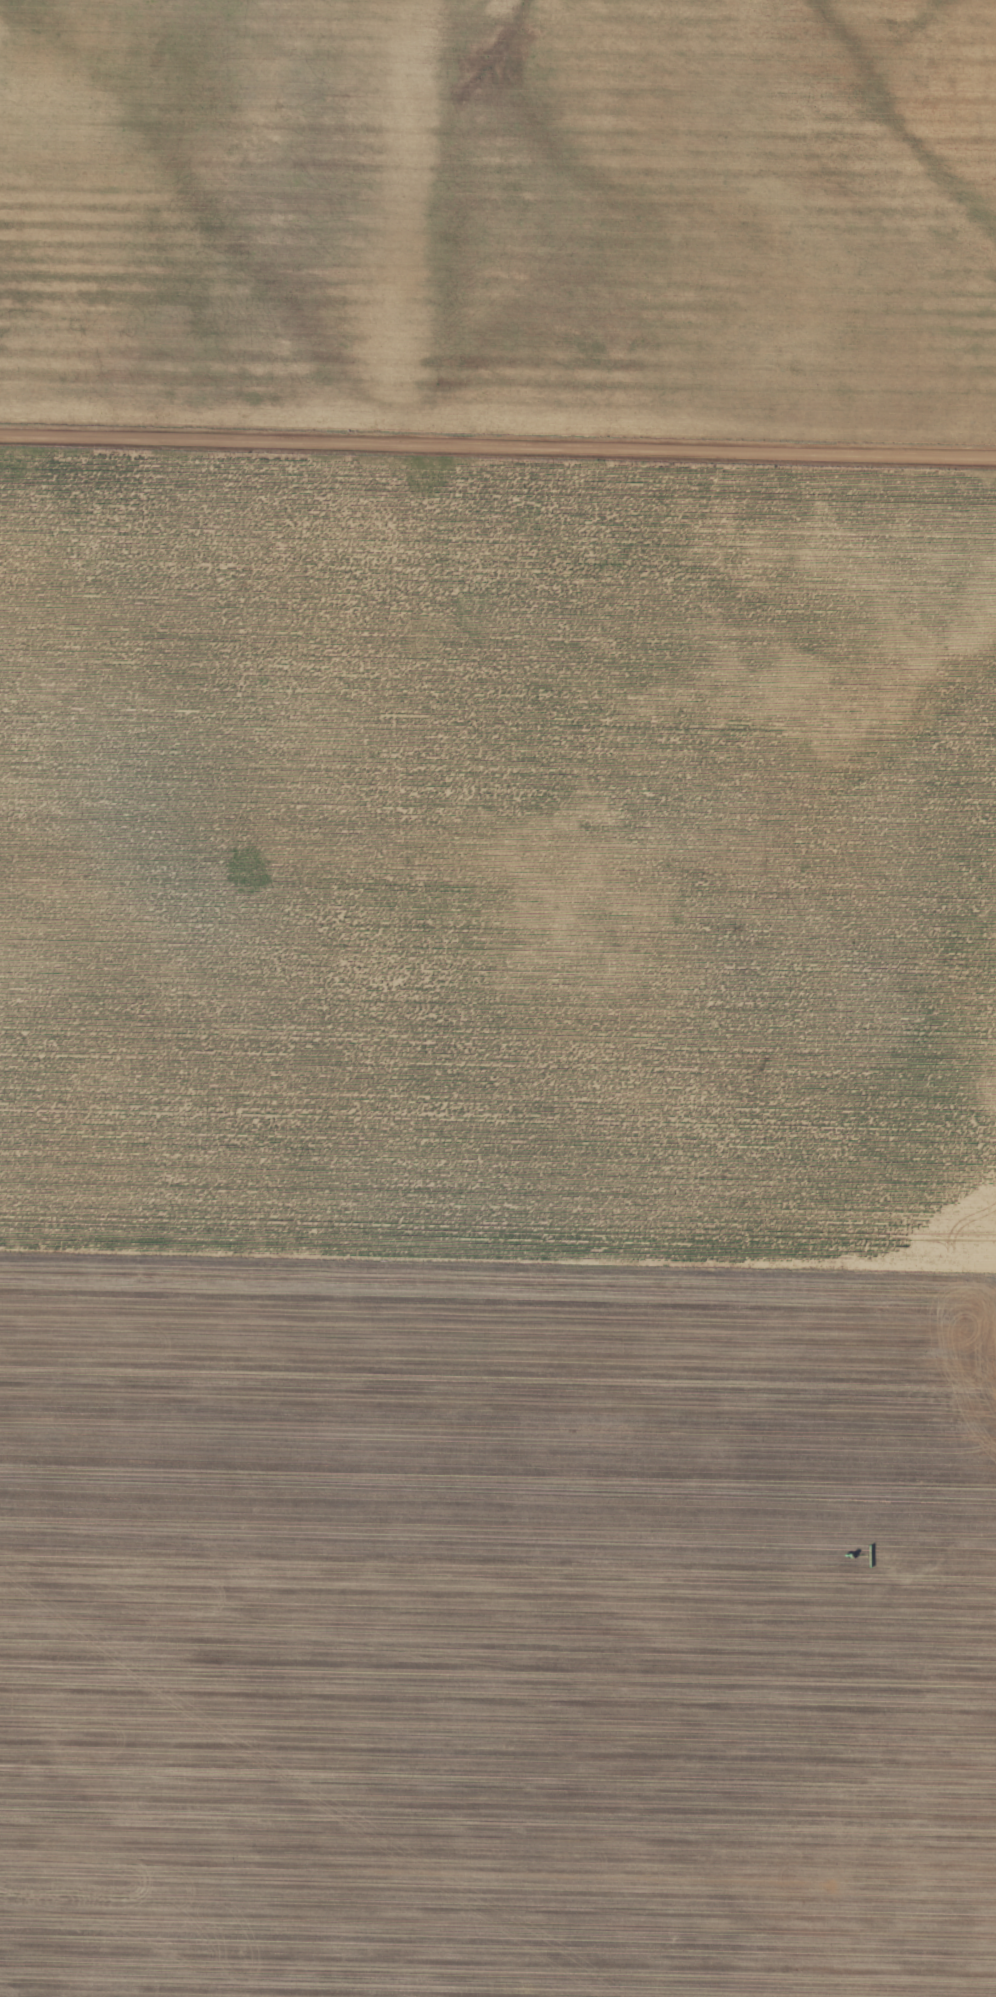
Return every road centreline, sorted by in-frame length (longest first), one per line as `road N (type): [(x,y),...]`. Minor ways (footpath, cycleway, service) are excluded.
road 1 (residential): [(995,455),(0,433)]

